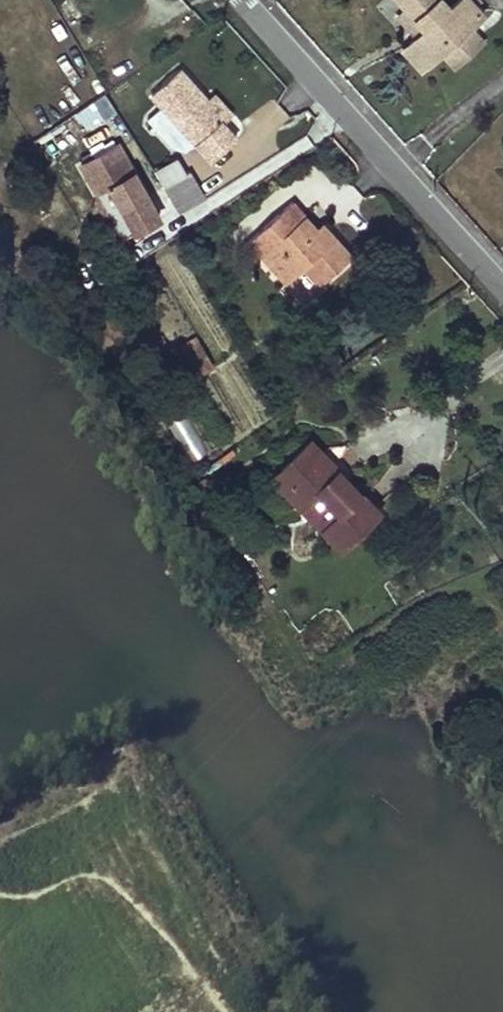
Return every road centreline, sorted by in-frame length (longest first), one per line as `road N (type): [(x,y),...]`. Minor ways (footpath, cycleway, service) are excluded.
road 1 (unclassified): [(236,0),(502,287)]

